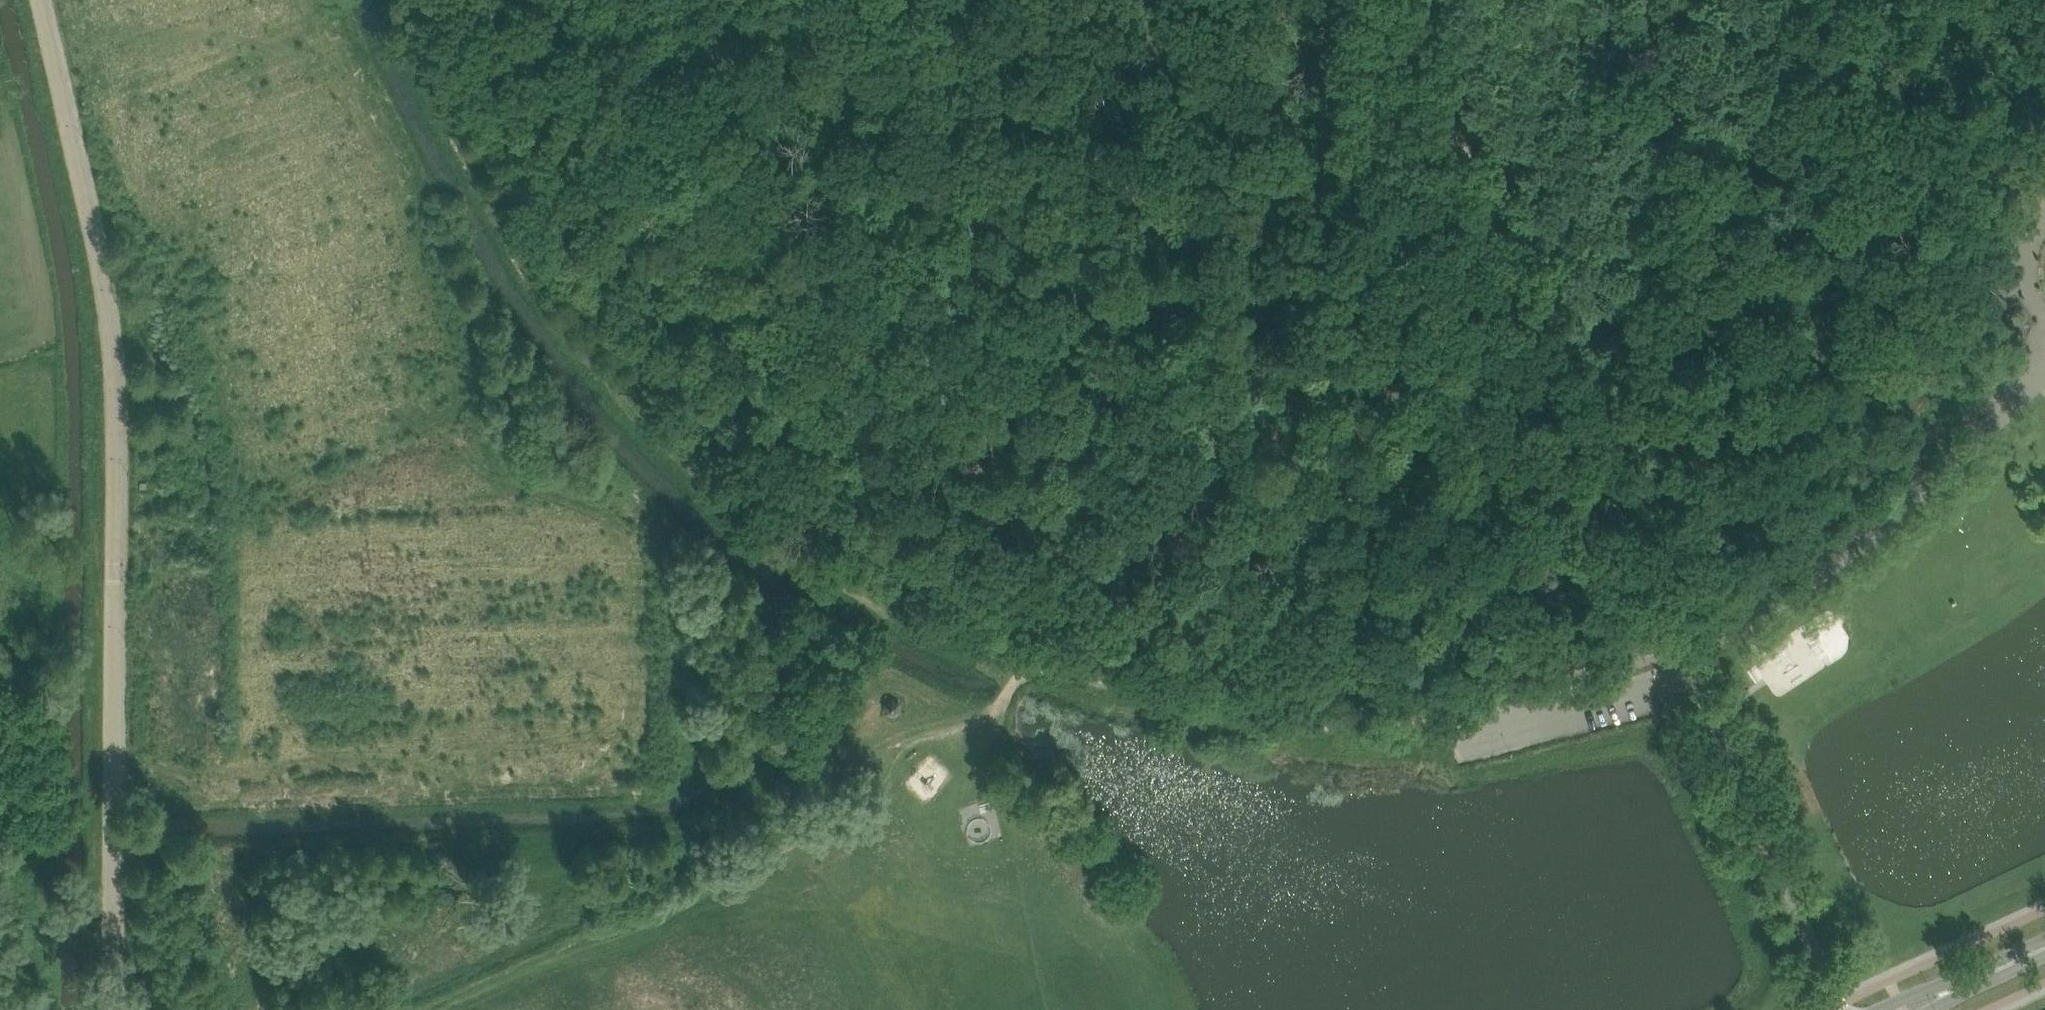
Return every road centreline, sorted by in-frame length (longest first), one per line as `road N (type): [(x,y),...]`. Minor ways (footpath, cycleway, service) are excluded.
road 1 (unclassified): [(114,1009),(118,403),(98,232),(42,0)]
road 2 (unclassified): [(1842,1009),(1690,656)]

